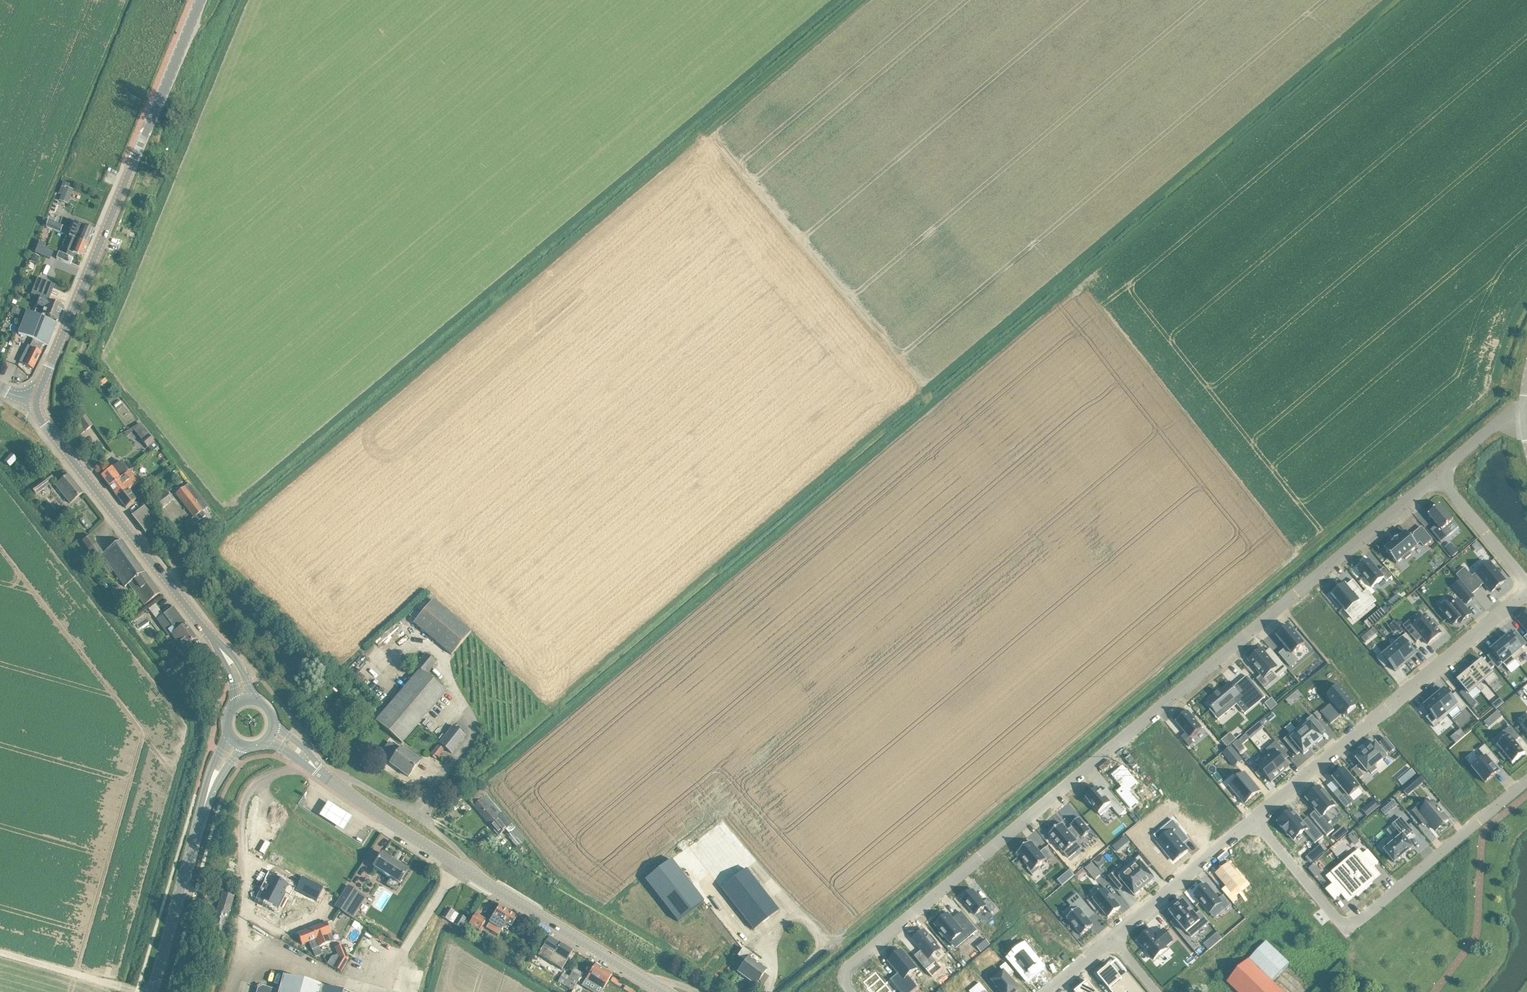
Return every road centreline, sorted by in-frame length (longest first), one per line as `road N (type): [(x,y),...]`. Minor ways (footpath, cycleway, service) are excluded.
road 1 (residential): [(851,991),(844,977),(850,965),(1437,475)]
road 2 (tertiary): [(666,991),(376,815),(272,734)]
road 3 (secondary): [(36,400),(200,0)]
road 4 (residential): [(1526,780),(1348,930),(1254,819)]
road 5 (secondary): [(241,702),(230,667),(201,625),(46,427),(36,400)]
road 6 (residential): [(1254,819),(1526,591)]
road 7 (secondary): [(152,991),(209,789),(235,743)]
road 8 (track): [(772,991),(812,960),(820,938),(743,852),(730,851),(708,830)]
road 9 (residential): [(1111,938),(1254,819)]
road 10 (track): [(139,991),(0,952)]
road 11 (residential): [(1437,475),(1526,582)]

